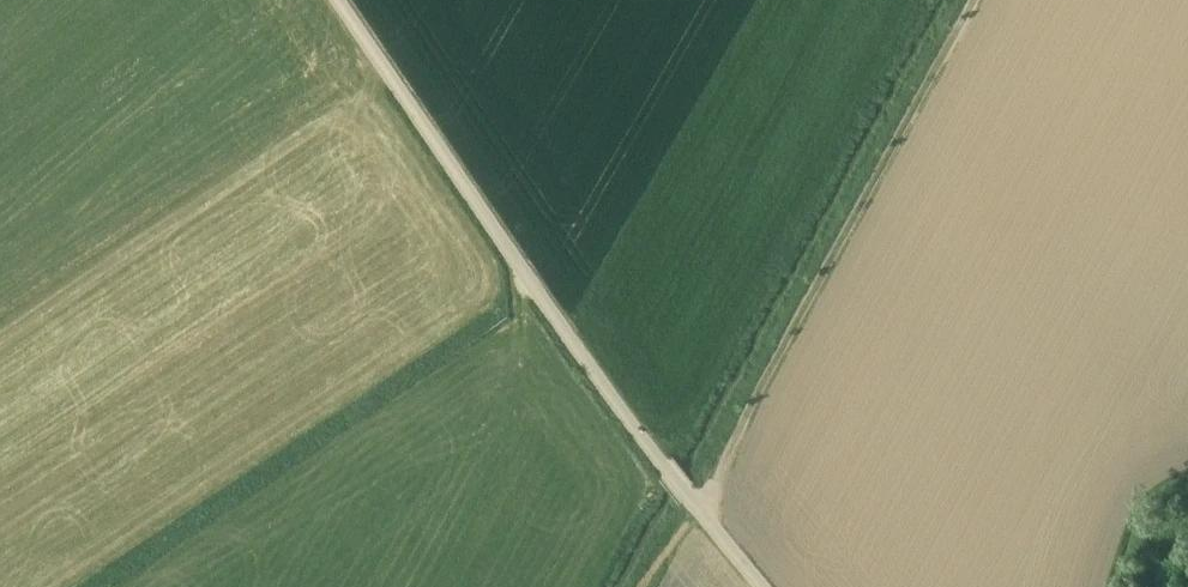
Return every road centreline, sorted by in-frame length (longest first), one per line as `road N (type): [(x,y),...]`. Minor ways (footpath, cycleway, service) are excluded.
road 1 (track): [(701,514),(533,291),(337,0)]
road 2 (track): [(701,514),(982,0)]
road 3 (track): [(533,291),(98,586)]

